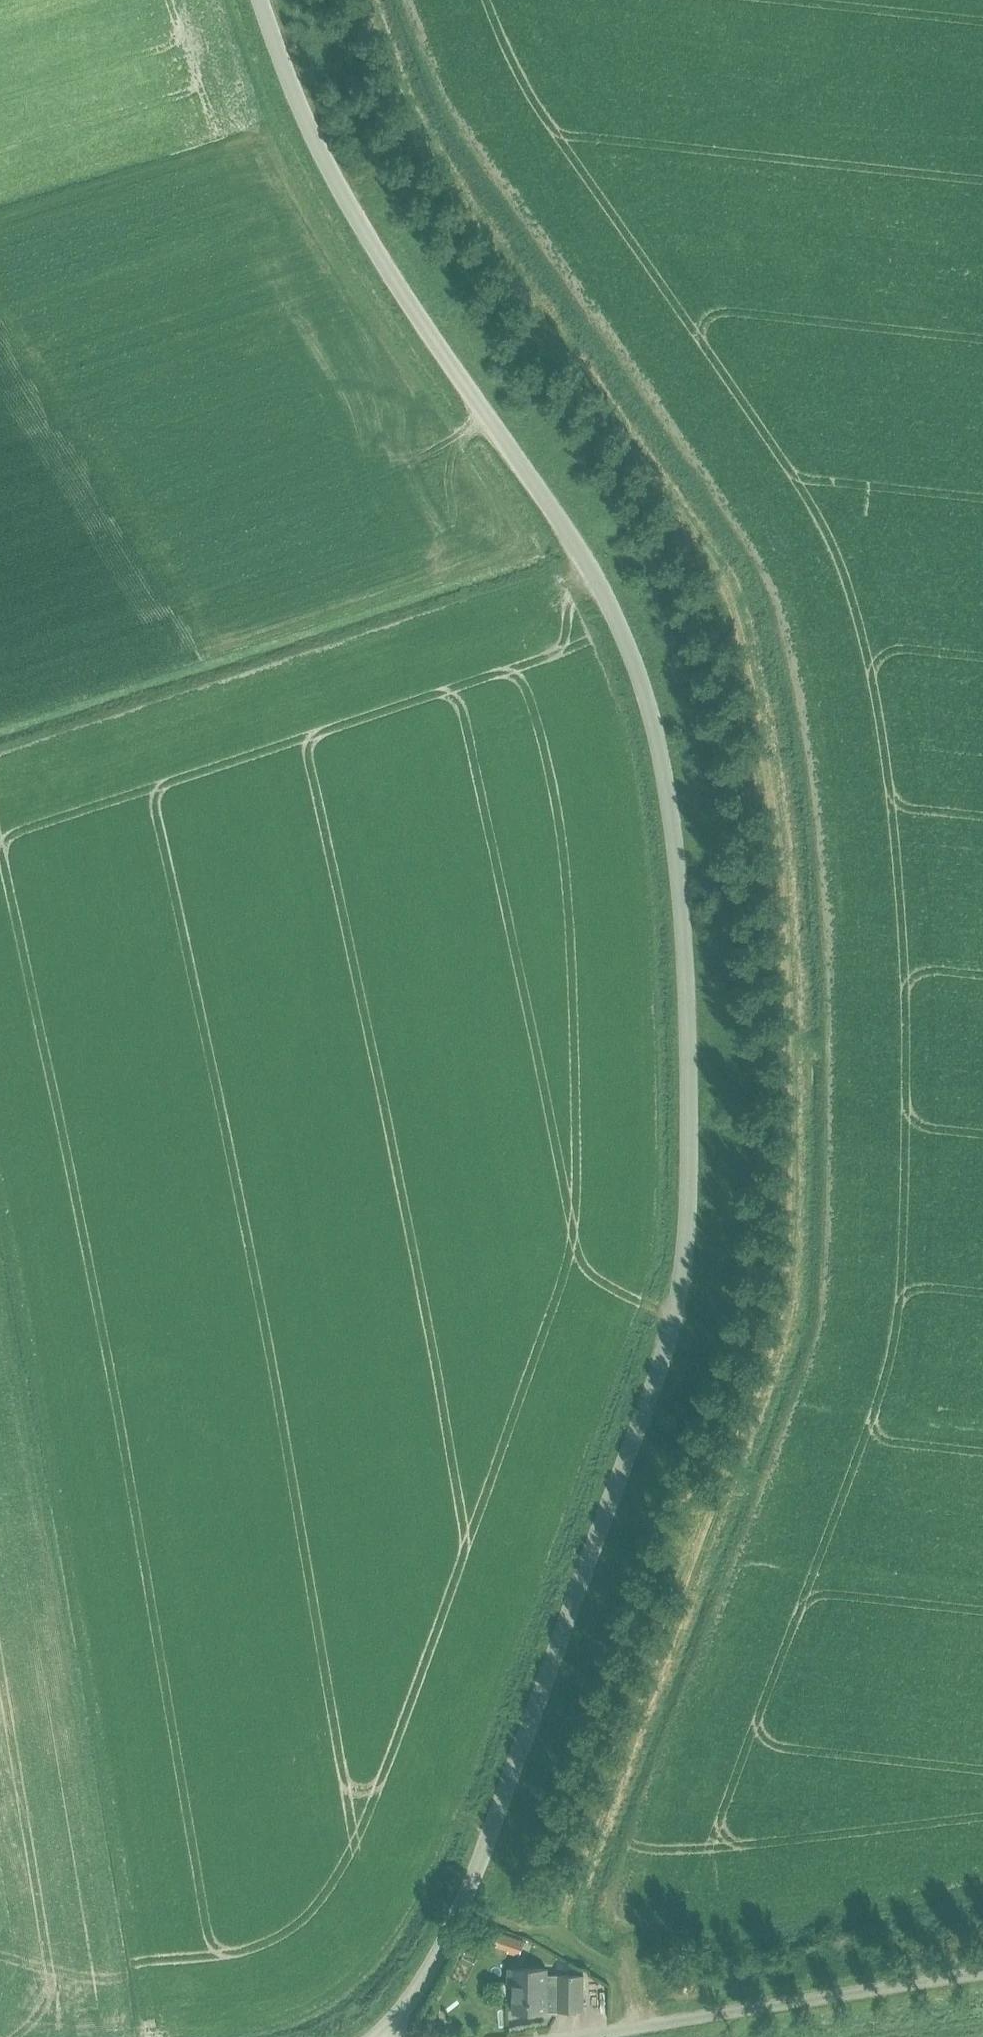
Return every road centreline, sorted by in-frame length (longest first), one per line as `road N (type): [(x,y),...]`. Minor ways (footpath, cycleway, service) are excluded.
road 1 (unclassified): [(382,2036),(441,1950),(473,1884),(660,1363),(684,1263),(689,1164),(680,889),(662,767),(636,675),(593,576),(340,188),(263,0)]
road 2 (unclassified): [(545,2036),(982,1973)]

